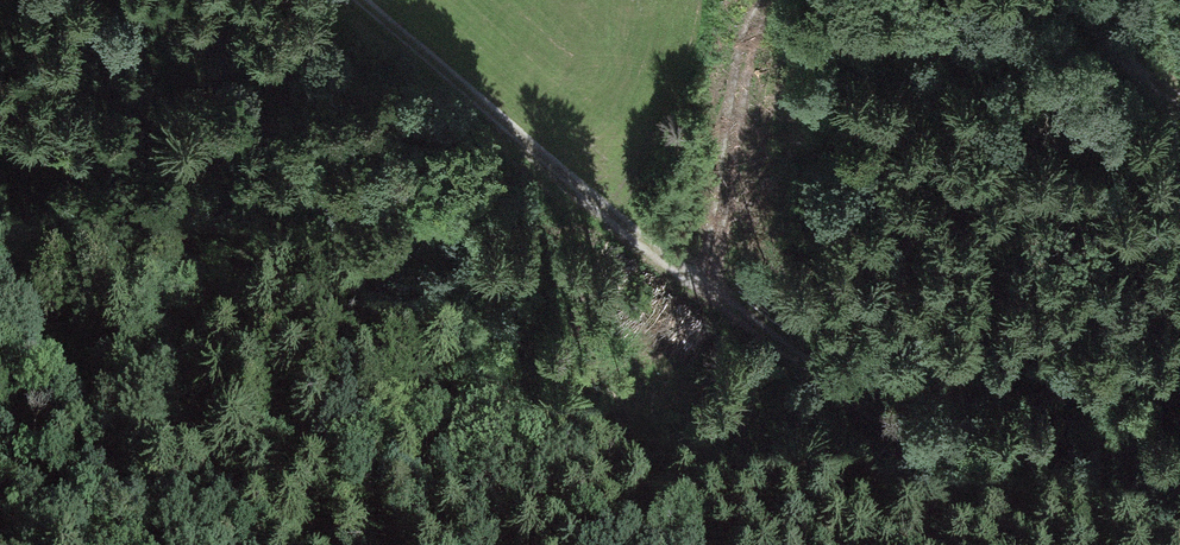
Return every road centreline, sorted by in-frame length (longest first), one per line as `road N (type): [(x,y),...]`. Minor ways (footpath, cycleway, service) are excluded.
road 1 (track): [(336,0),(512,146),(958,472),(1151,544)]
road 2 (track): [(0,309),(277,469)]
road 3 (track): [(1059,0),(1179,99)]

